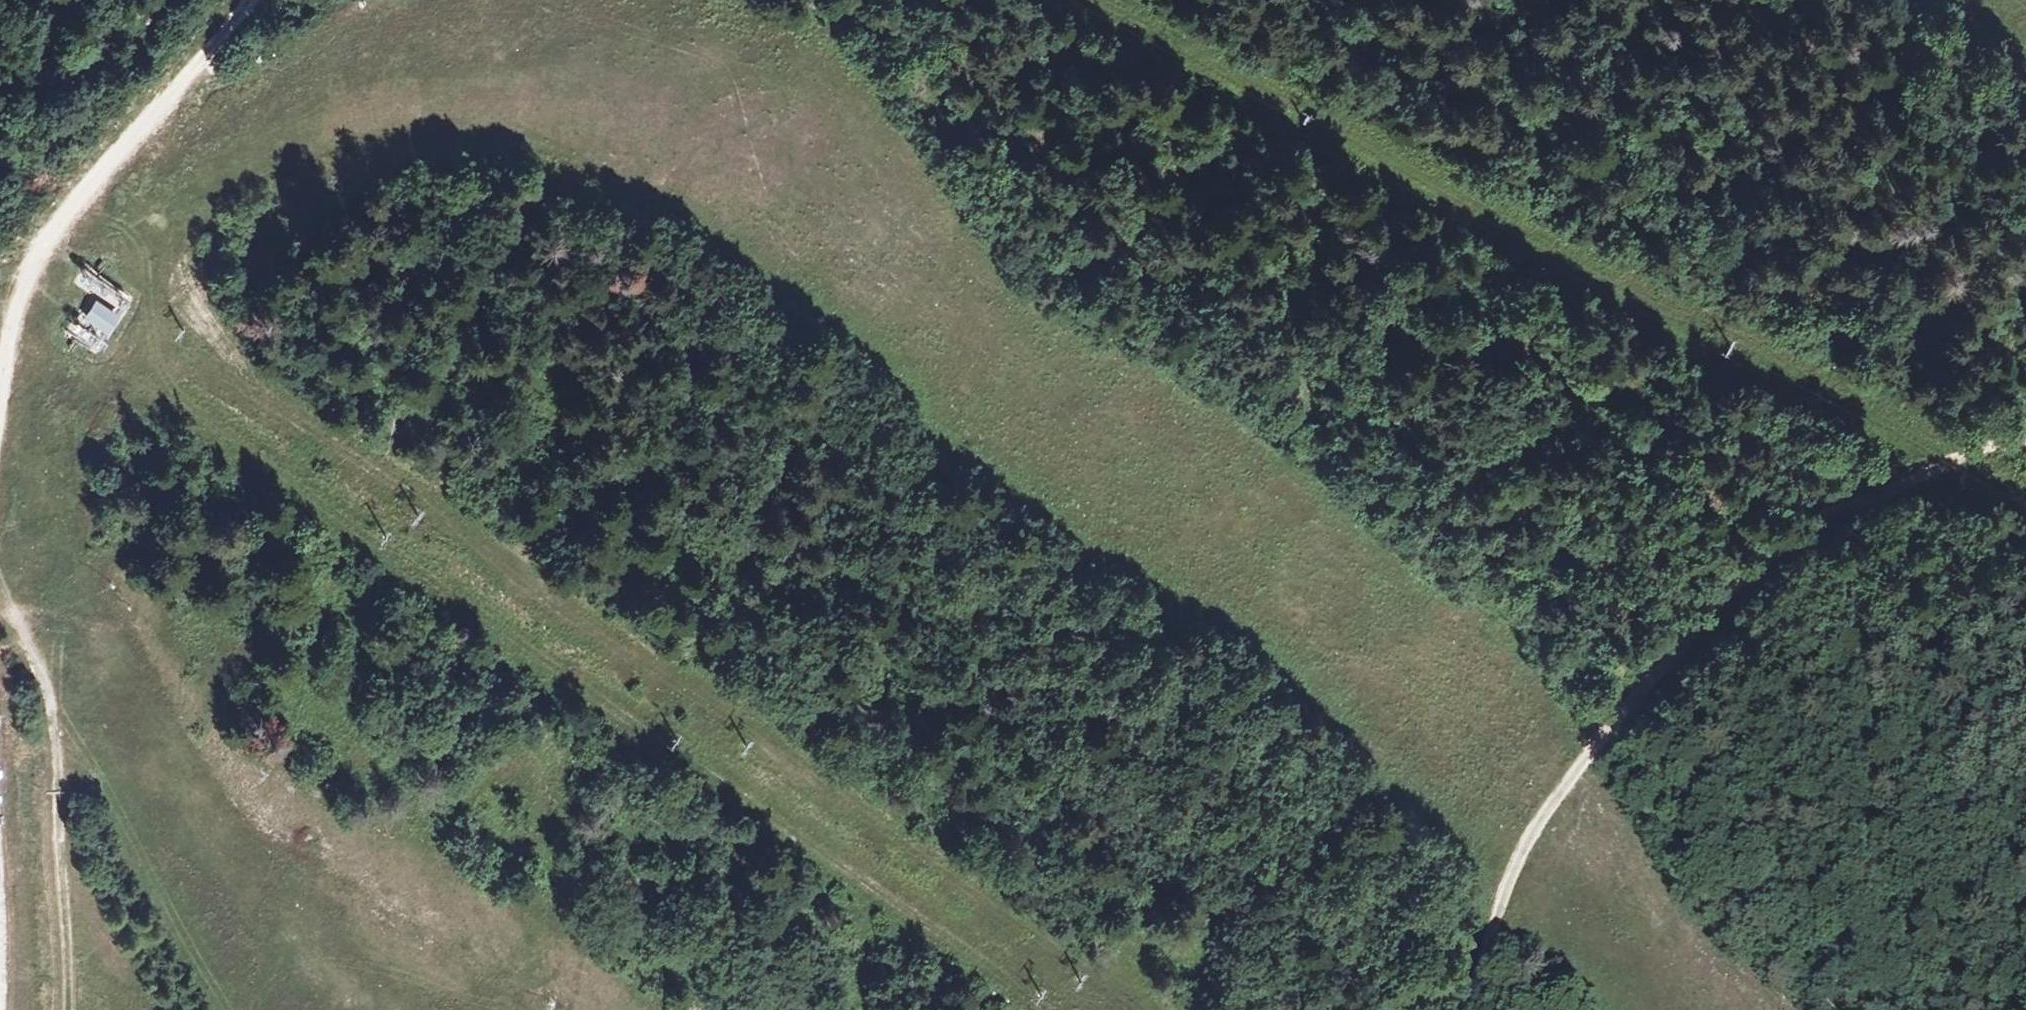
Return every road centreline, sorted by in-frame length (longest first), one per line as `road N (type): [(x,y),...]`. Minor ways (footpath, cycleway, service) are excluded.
road 1 (track): [(2025,444),(2005,441),(1955,455),(1860,498),(1741,588),(1678,650),(1517,857),(1457,1009)]
road 2 (track): [(0,400),(12,309),(29,267),(248,0)]
road 3 (track): [(68,1009),(54,727),(46,688),(0,585)]

